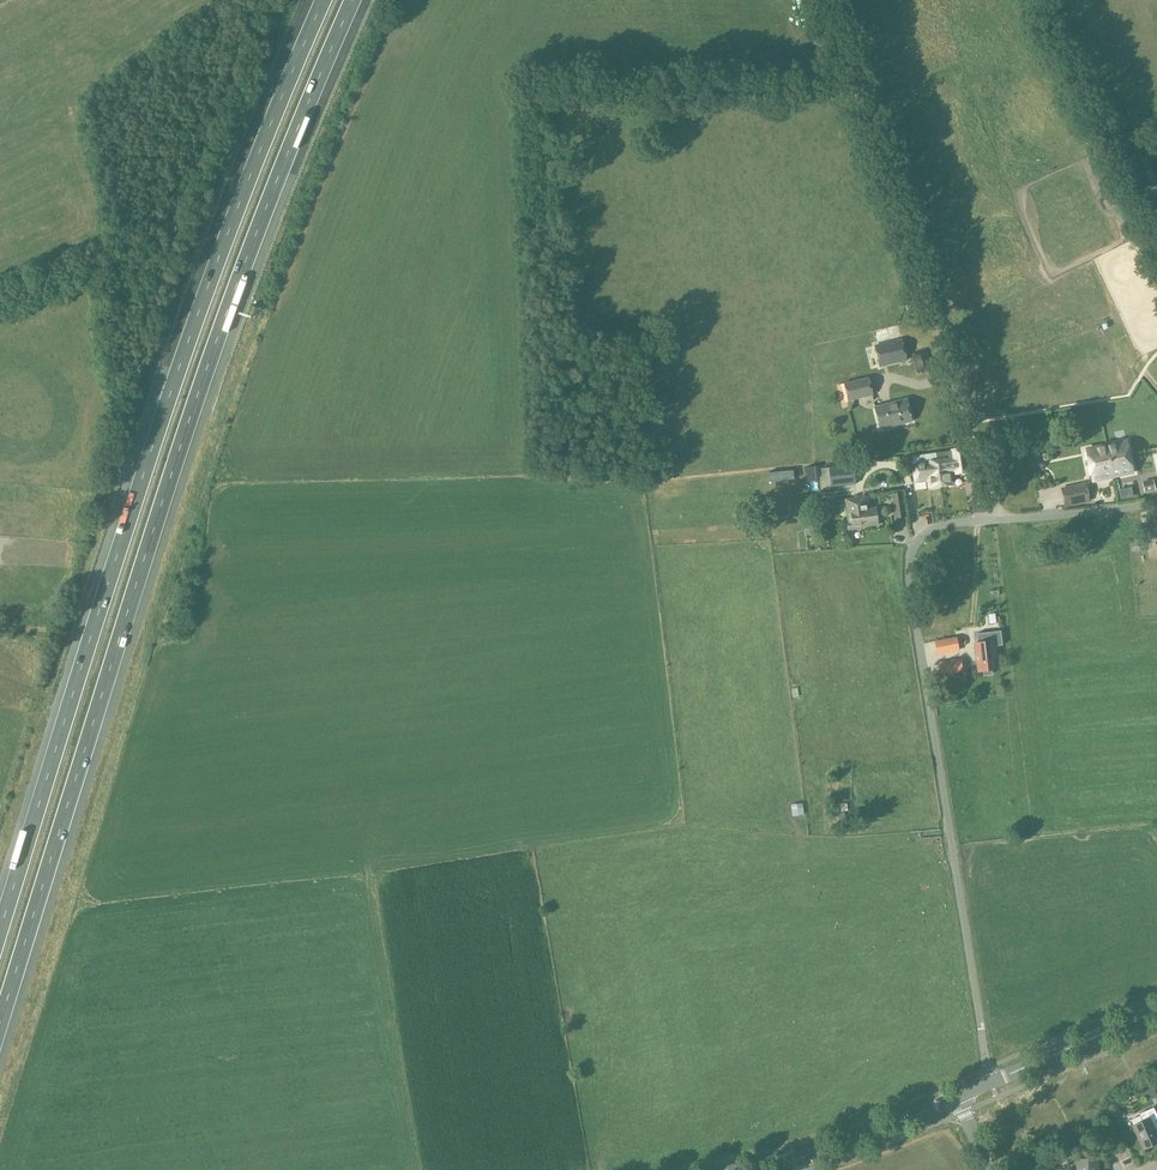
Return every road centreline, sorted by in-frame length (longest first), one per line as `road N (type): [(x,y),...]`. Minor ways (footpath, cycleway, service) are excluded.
road 1 (motorway): [(0,1029),(225,320),(354,0)]
road 2 (motorway): [(325,0),(199,312),(0,938)]
road 3 (residential): [(990,1083),(909,558),(920,539),(942,527),(1156,505)]
road 4 (track): [(1004,520),(826,0)]
road 5 (track): [(969,424),(1124,401),(1156,358)]
road 6 (tertiary): [(990,1083),(1156,1011)]
road 7 (tertiary): [(795,1160),(958,1097)]

